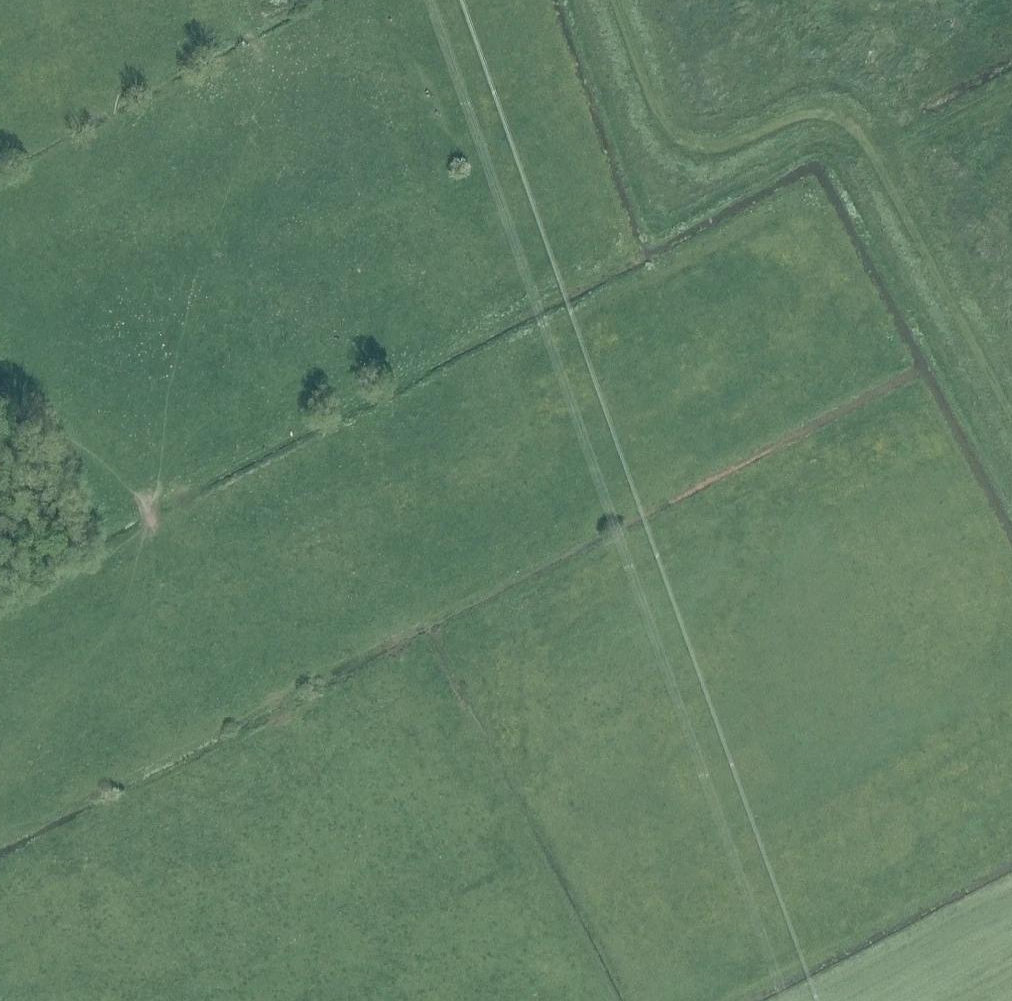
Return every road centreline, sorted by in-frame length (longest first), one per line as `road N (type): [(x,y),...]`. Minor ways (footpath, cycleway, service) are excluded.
road 1 (track): [(611,0),(658,144),(707,169),(816,111),(850,119),(1011,426)]

